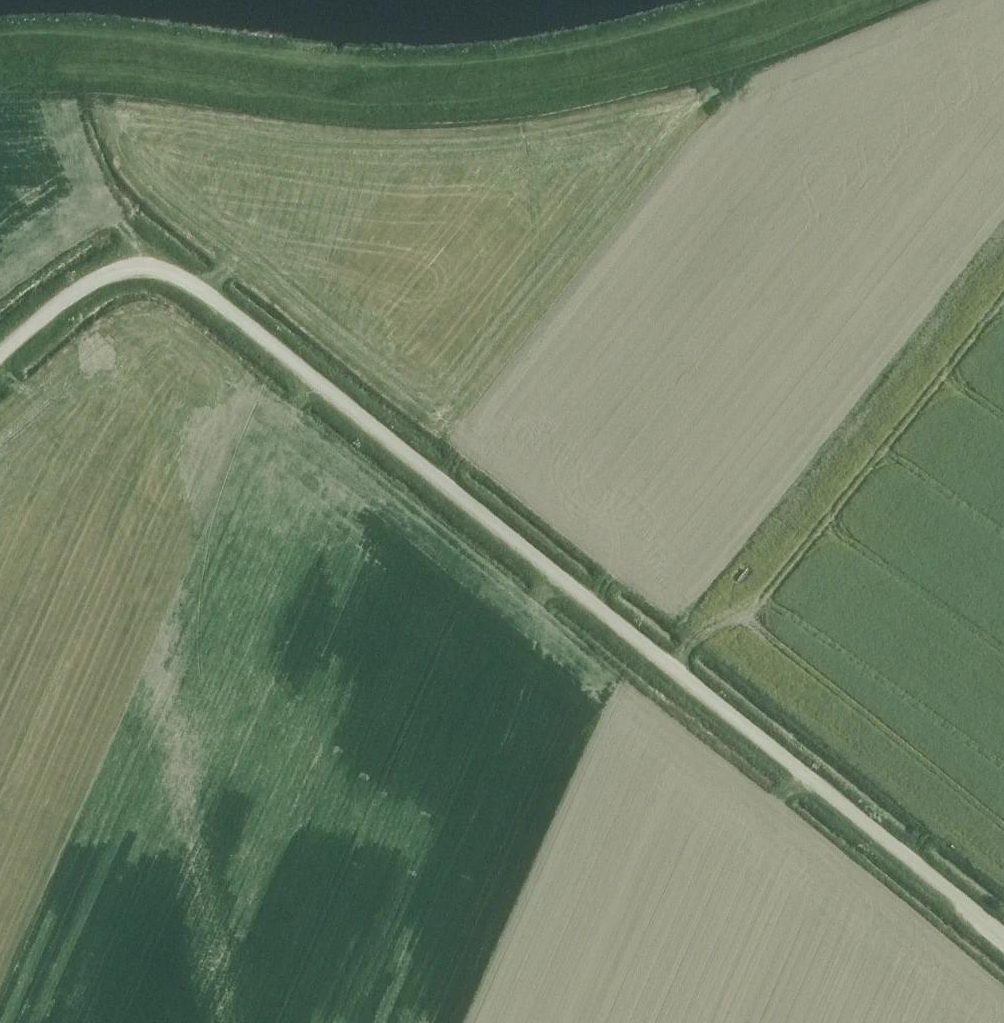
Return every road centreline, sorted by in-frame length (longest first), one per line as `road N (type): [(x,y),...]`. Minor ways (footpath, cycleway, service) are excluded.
road 1 (unclassified): [(0,358),(65,300),(94,285),(129,272),(190,285),(1003,935)]

